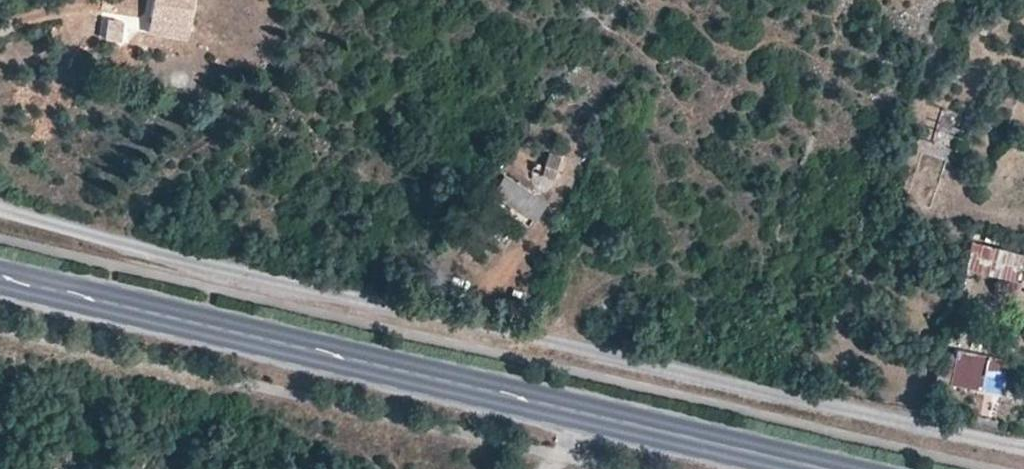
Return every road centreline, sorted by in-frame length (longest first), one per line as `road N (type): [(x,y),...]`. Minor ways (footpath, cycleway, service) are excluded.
road 1 (track): [(1023,453),(367,308),(0,209)]
road 2 (primary): [(827,468),(0,275)]

